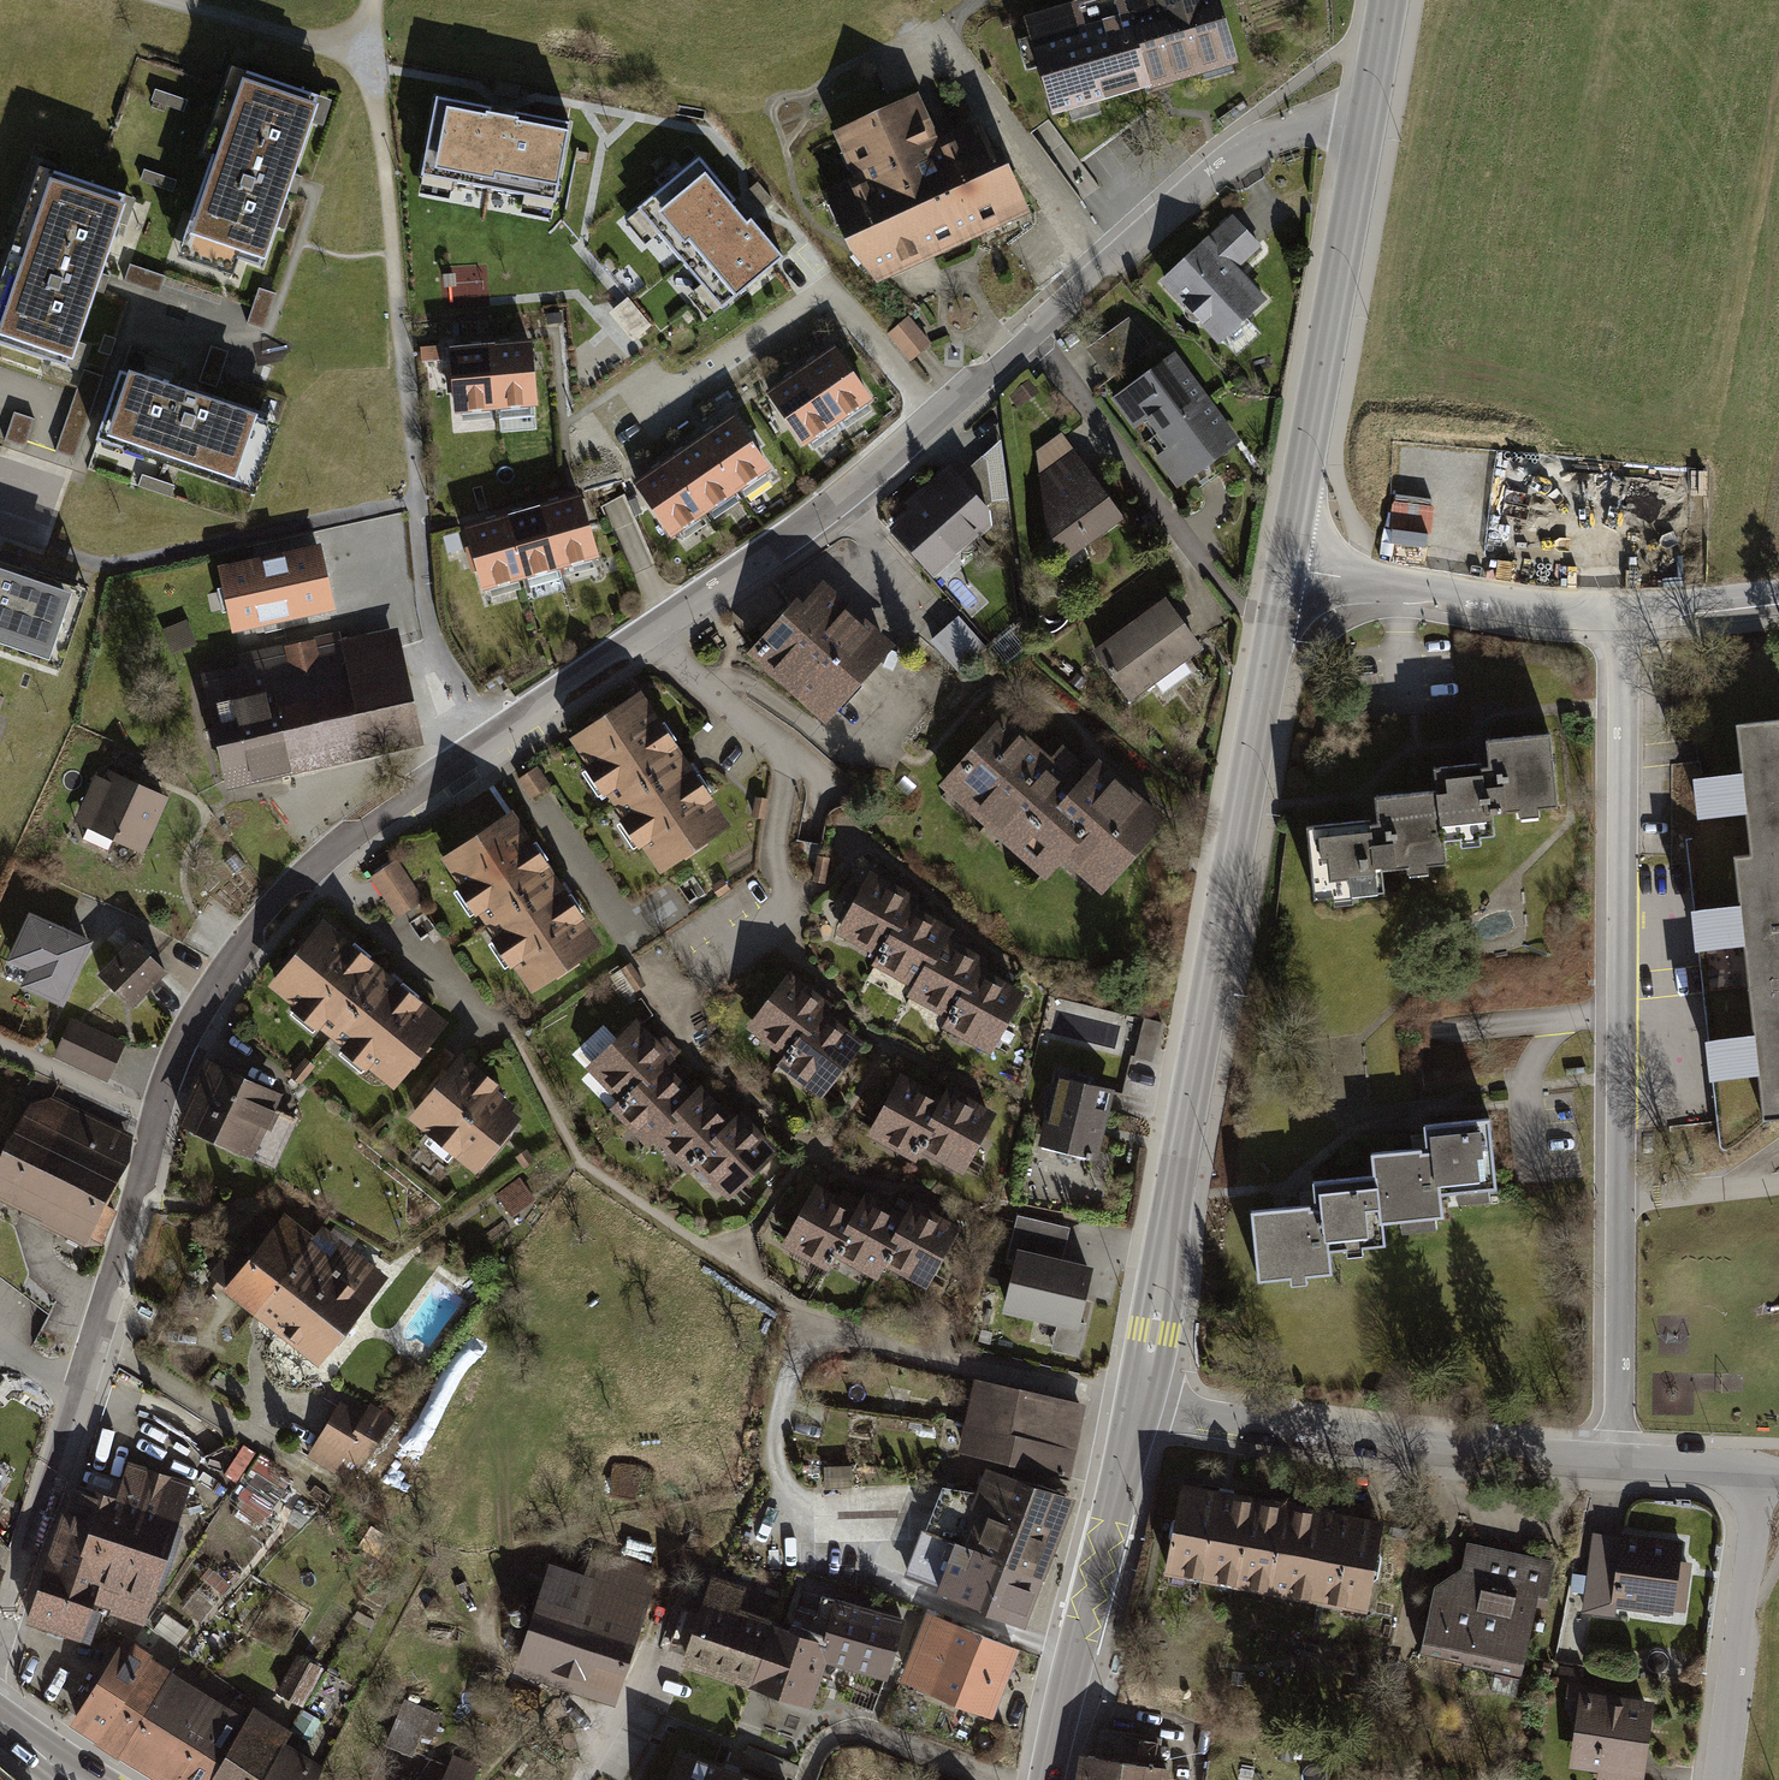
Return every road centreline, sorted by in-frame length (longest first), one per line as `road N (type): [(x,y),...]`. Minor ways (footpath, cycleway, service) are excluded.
road 1 (residential): [(0,1635),(165,1085),(206,999),(279,903),(367,825),(857,487),(1235,155),(1283,130),(1368,108)]
road 2 (tertiary): [(1133,1407),(1283,561)]
road 3 (track): [(373,0),(427,605),(439,652),(491,738)]
road 4 (residential): [(1133,1407),(1437,1446),(1761,1468)]
road 5 (residential): [(1778,592),(1624,605),(1501,599),(1283,561)]
road 6 (tertiary): [(1283,561),(1368,108)]
road 7 (tertiary): [(1047,1779),(1133,1407)]
road 8 (residential): [(1722,1779),(1761,1468)]
road 9 (track): [(375,60),(163,0)]

